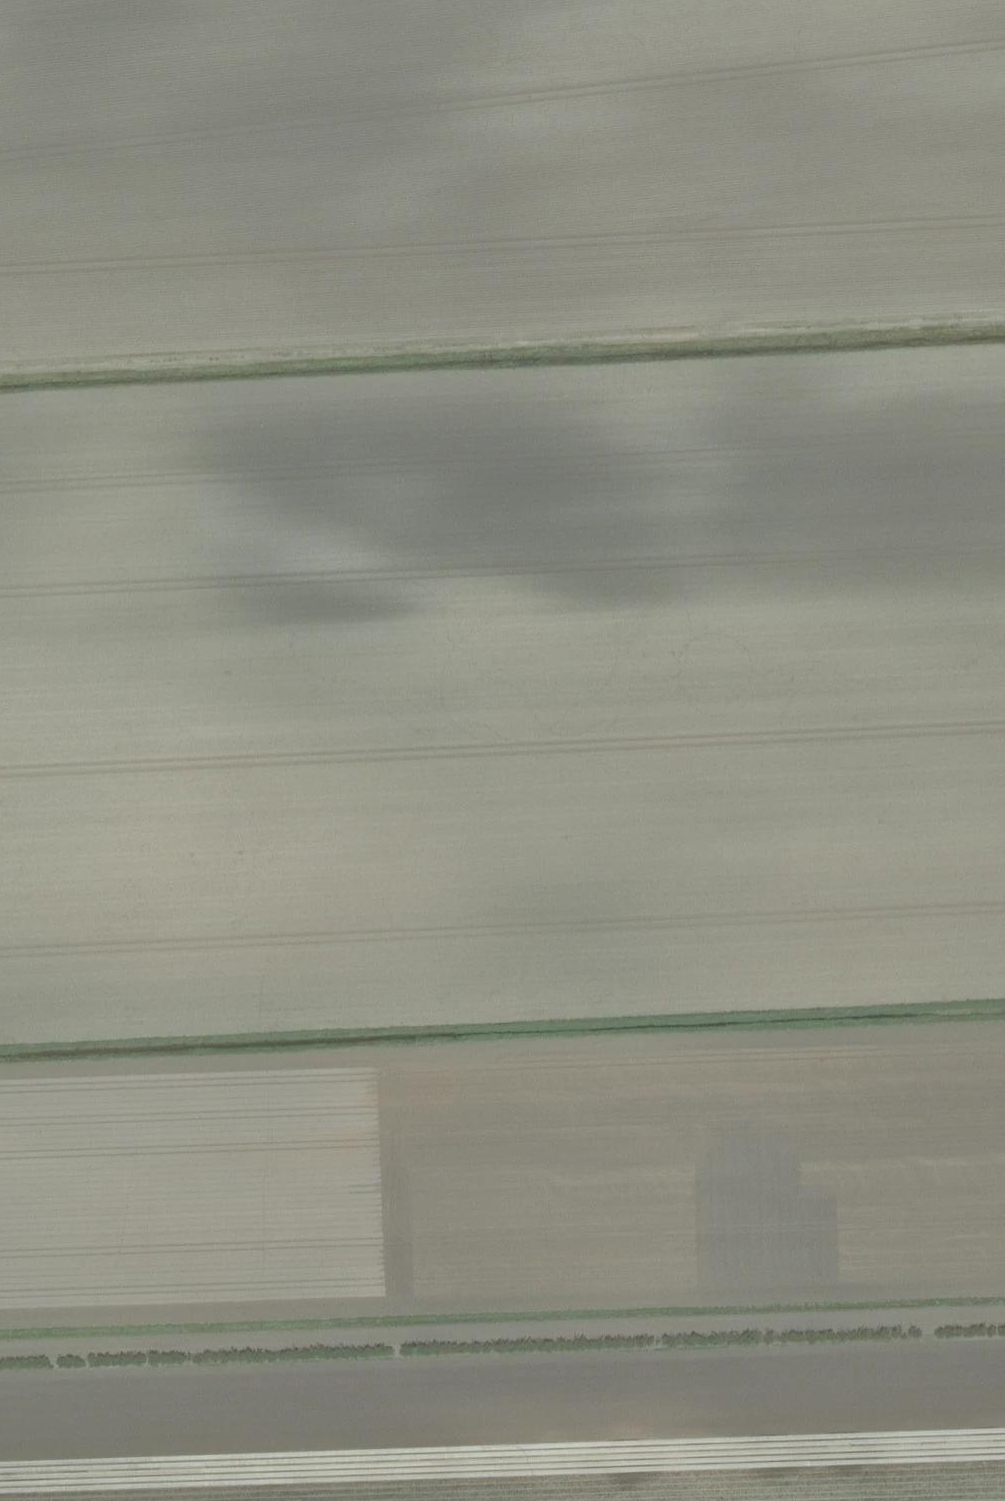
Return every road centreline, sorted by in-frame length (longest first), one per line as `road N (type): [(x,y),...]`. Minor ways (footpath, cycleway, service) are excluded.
road 1 (track): [(0,374),(1004,321)]

